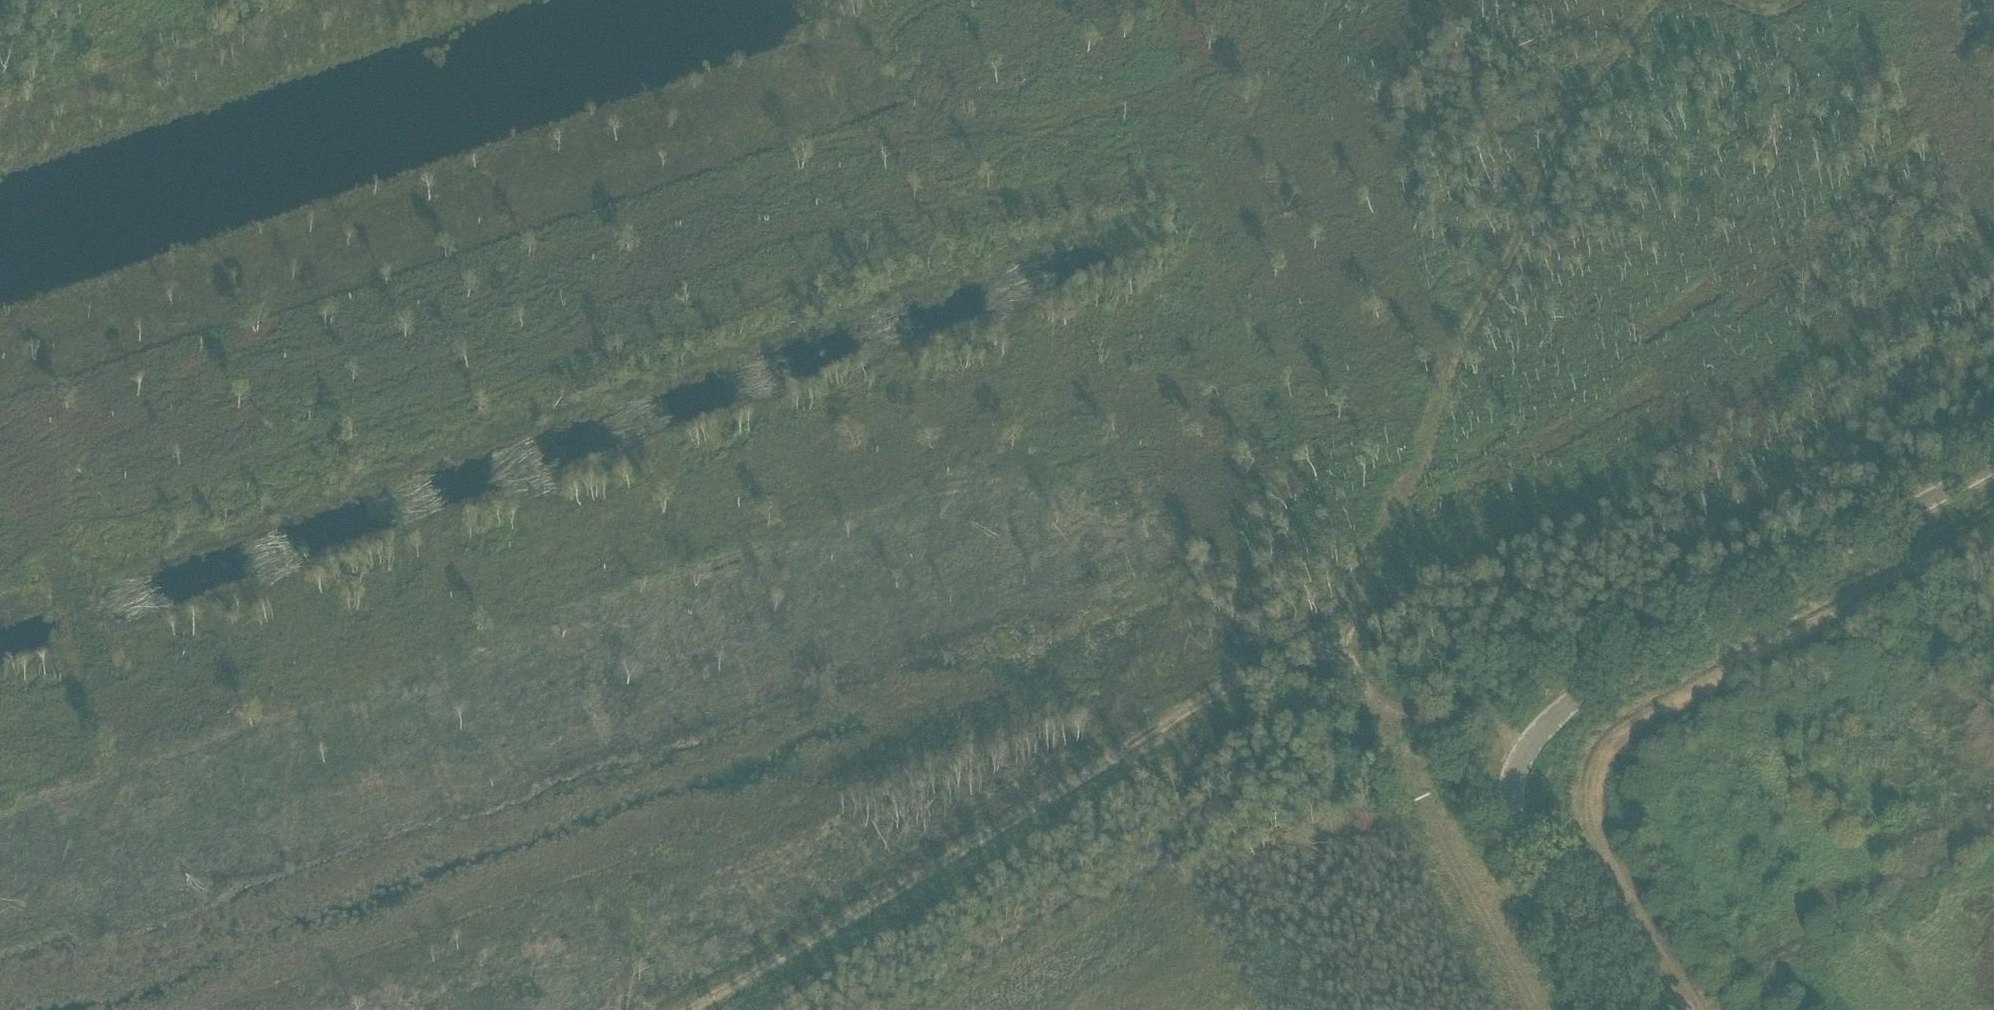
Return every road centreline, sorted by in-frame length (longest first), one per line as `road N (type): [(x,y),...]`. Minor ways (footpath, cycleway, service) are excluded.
road 1 (tertiary): [(1614,1009),(1524,858),(1512,772),(1527,744),(1586,686),(1993,463)]

